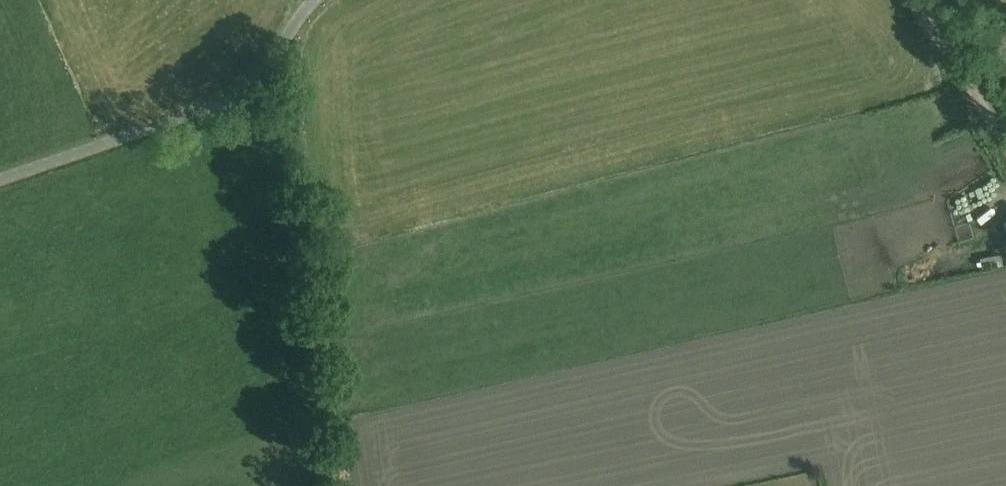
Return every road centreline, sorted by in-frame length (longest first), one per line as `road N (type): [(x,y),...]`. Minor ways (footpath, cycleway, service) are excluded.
road 1 (unclassified): [(0,180),(233,96),(326,0)]
road 2 (unclassified): [(908,0),(1005,122)]

